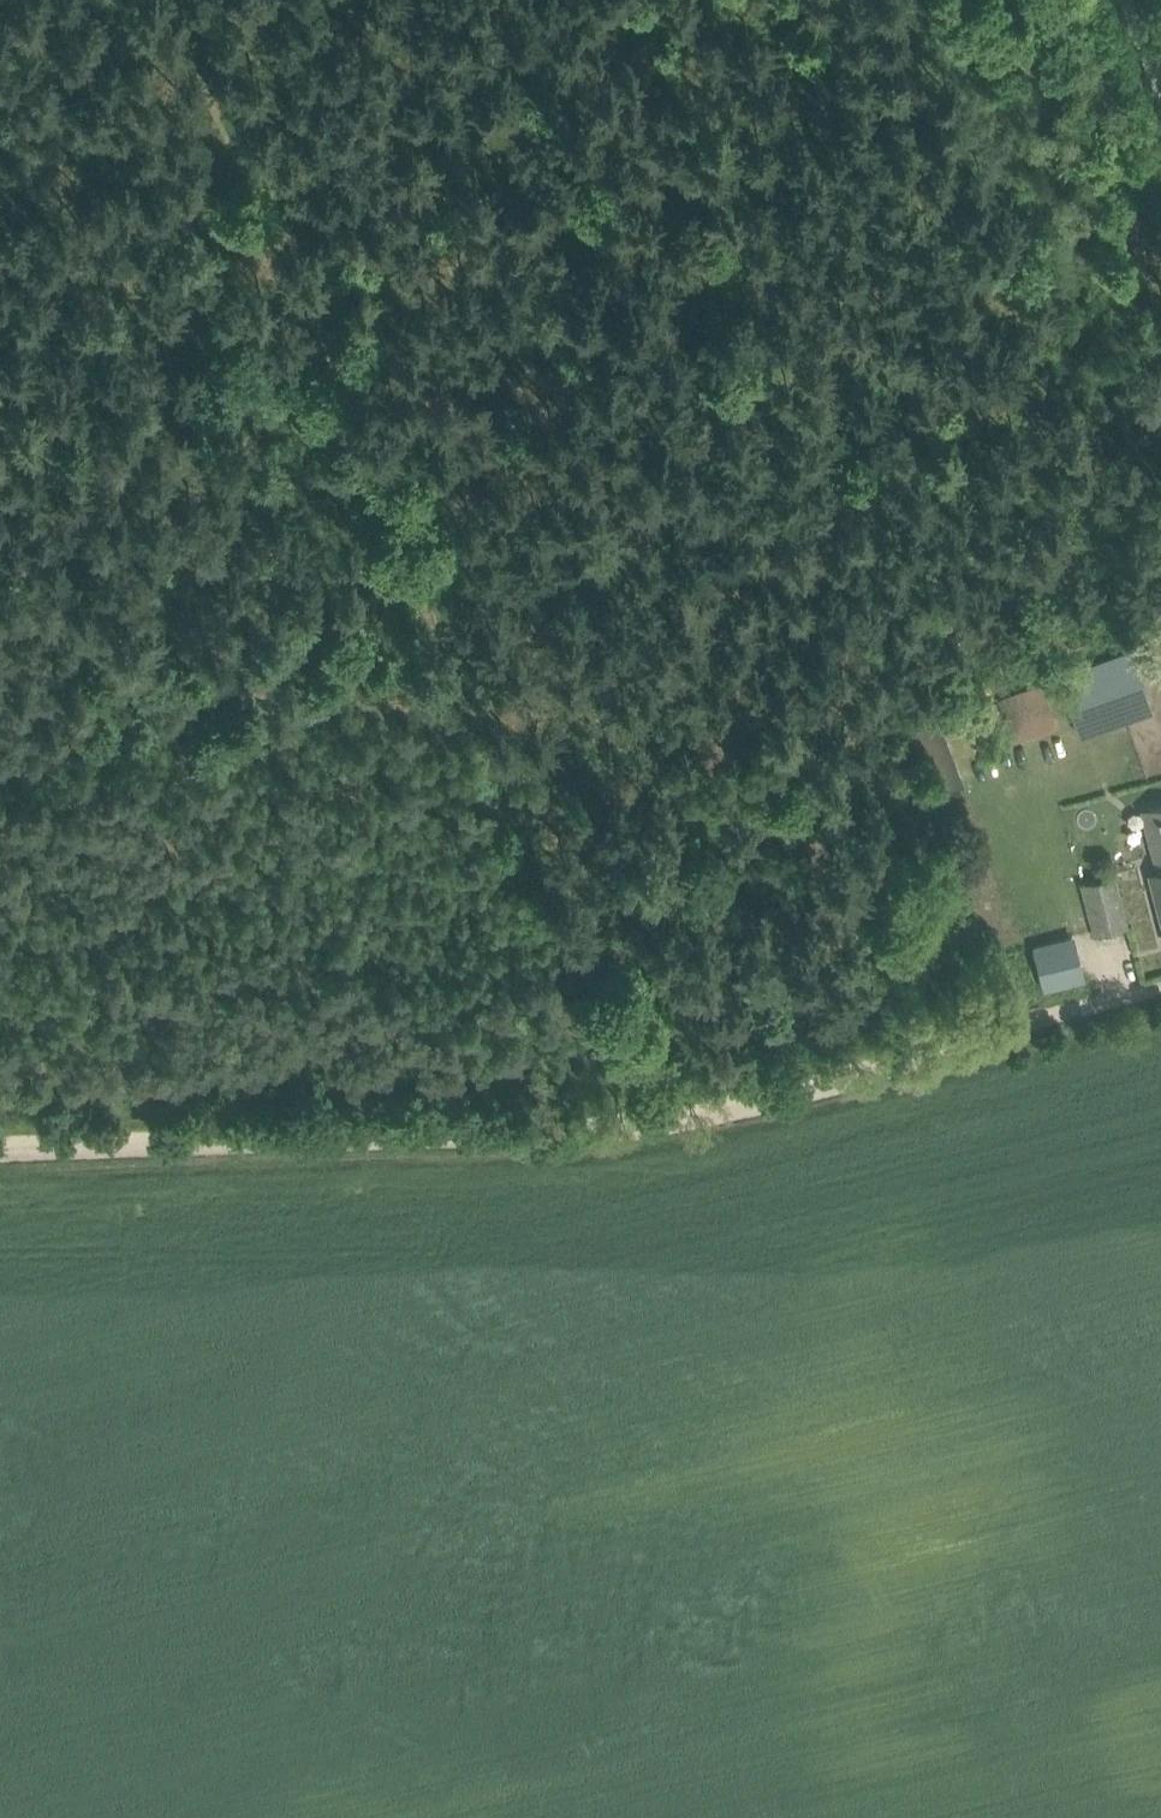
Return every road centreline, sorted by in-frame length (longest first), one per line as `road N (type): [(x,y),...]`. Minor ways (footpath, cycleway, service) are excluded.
road 1 (track): [(0,1141),(663,1131),(1160,991)]
road 2 (track): [(214,0),(341,320)]

